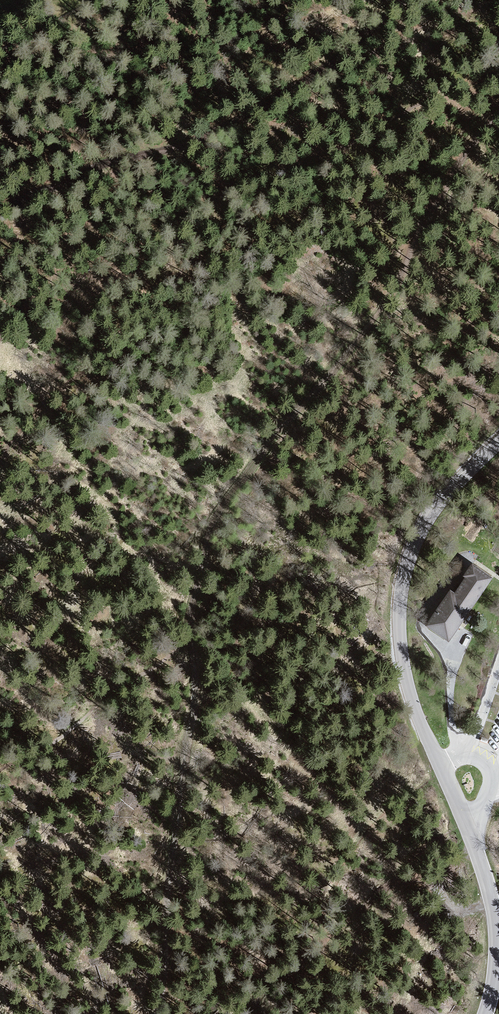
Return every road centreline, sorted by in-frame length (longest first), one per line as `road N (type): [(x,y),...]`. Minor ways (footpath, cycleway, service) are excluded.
road 1 (tertiary): [(485,1013),(498,955),(493,897),(409,696),(398,610),(406,558),(425,521),(498,442)]
road 2 (track): [(188,645),(192,687),(164,1013)]
road 3 (track): [(120,165),(200,141),(341,56)]
road 4 (track): [(0,207),(120,165)]

